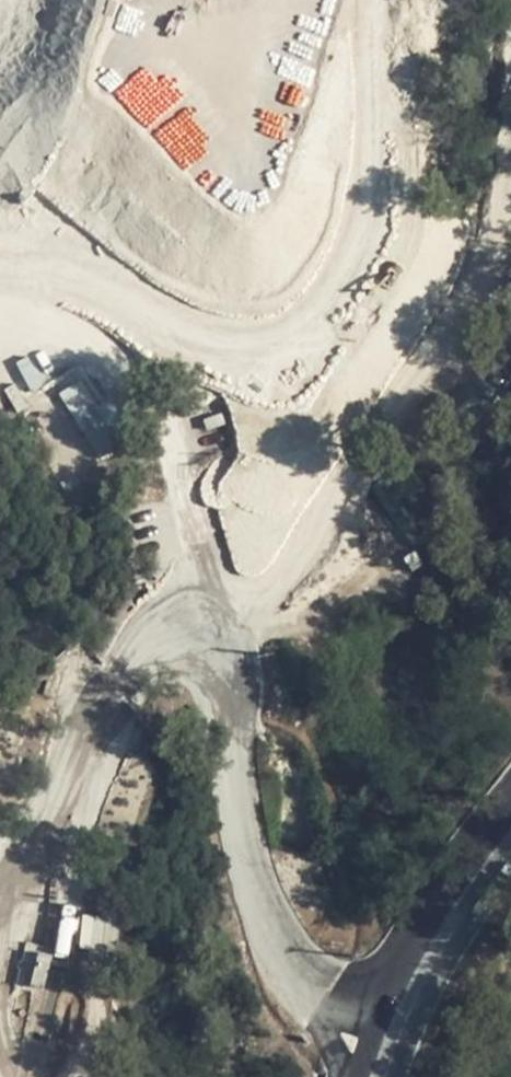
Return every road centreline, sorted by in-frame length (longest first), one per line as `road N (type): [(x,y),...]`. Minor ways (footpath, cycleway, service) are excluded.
road 1 (track): [(510,249),(486,318),(442,361),(323,437),(206,622)]
road 2 (primary): [(510,846),(399,1020),(381,1076)]

